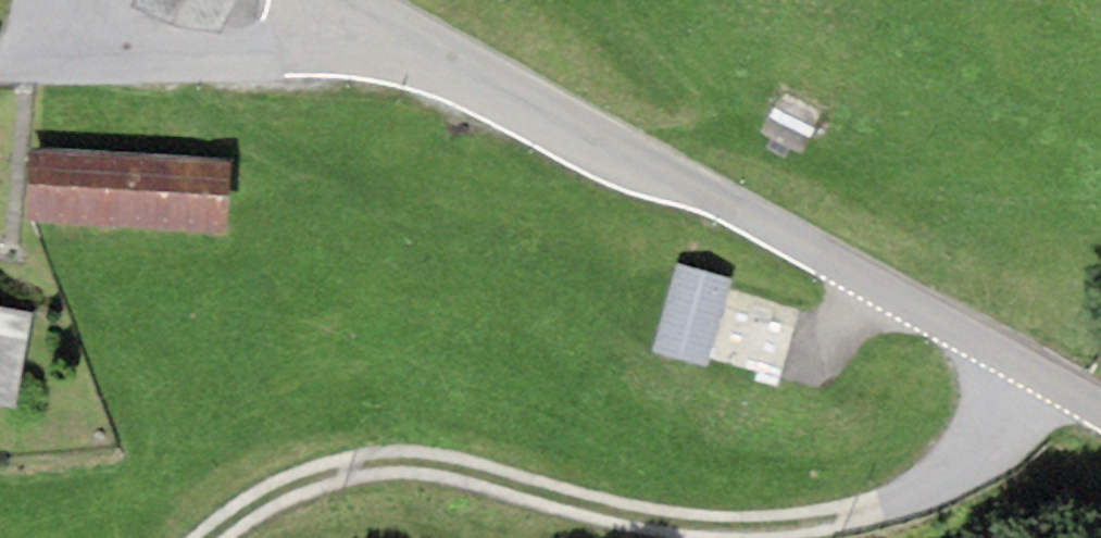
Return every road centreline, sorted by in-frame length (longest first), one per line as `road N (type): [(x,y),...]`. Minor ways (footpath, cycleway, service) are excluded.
road 1 (track): [(1020,374),(945,480),(842,516),(683,526),(402,459),(251,507),(212,537)]
road 2 (tertiary): [(1100,420),(367,0)]

